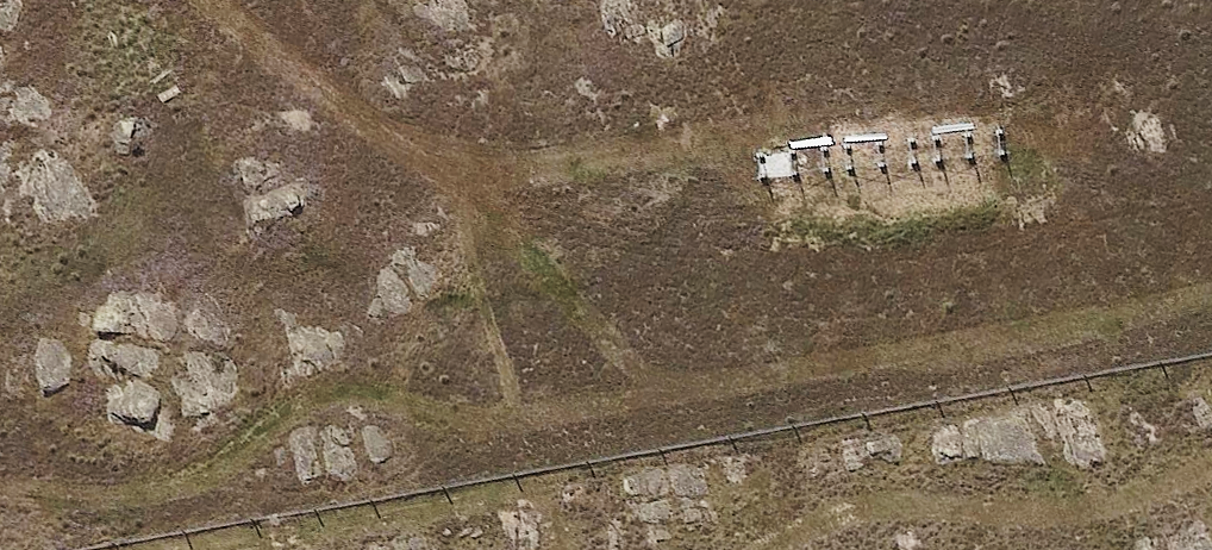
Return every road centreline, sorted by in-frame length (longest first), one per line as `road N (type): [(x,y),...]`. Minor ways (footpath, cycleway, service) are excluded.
road 1 (track): [(460,159),(665,399),(1211,292)]
road 2 (track): [(197,0),(351,122),(460,159),(786,128)]

